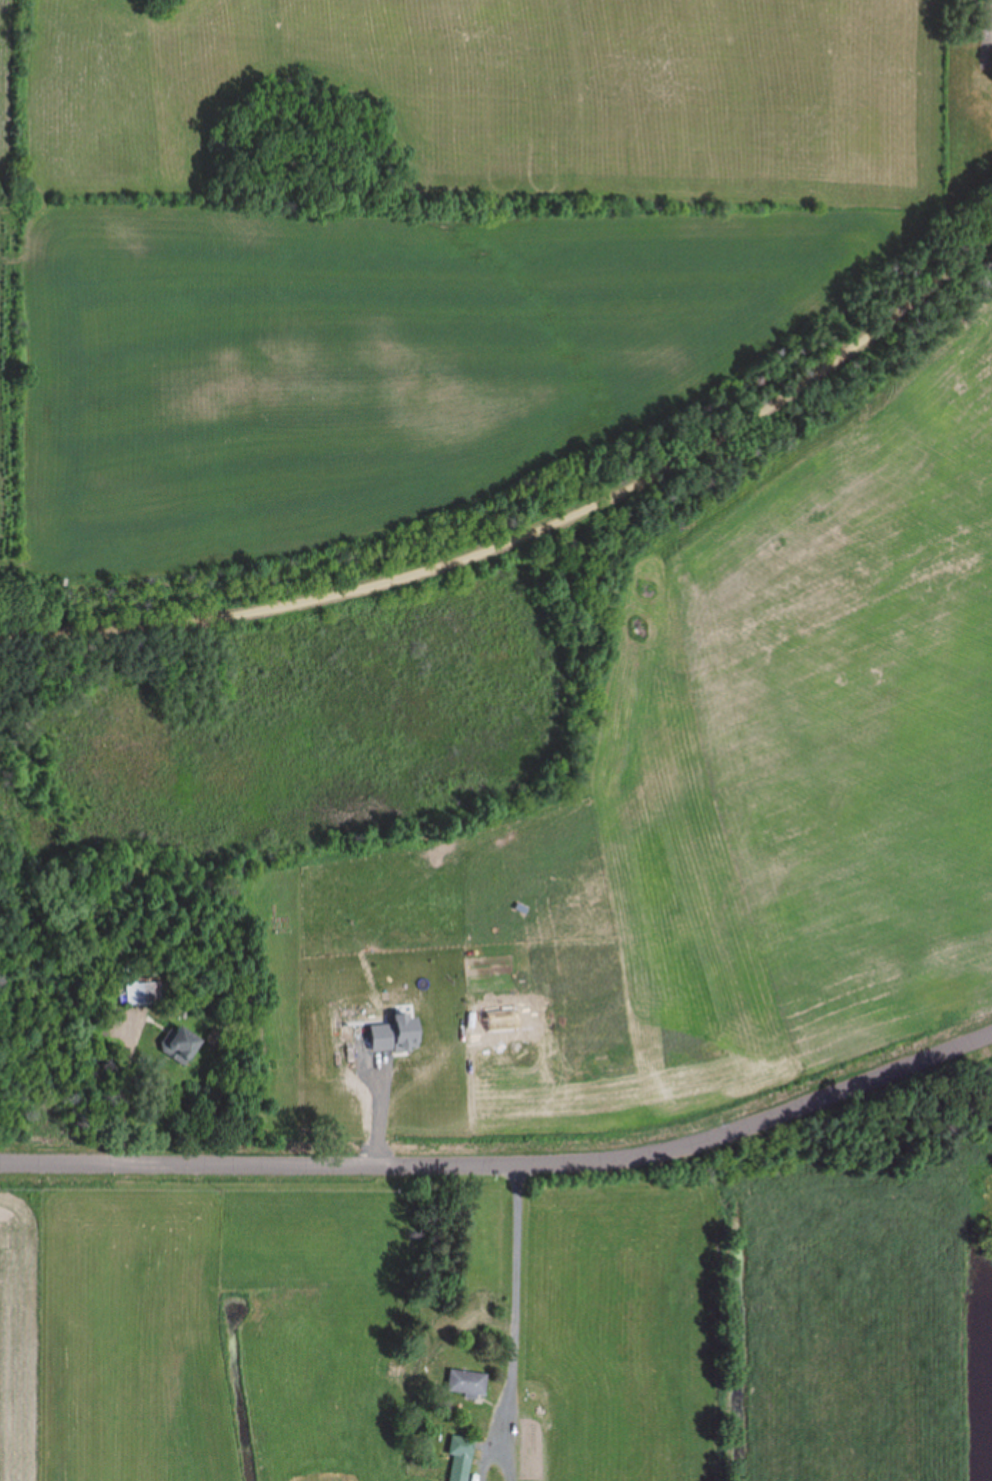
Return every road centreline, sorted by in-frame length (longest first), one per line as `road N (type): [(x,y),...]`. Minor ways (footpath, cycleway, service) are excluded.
road 1 (residential): [(0,1158),(427,1161),(633,1150),(809,1101),(991,1030)]

